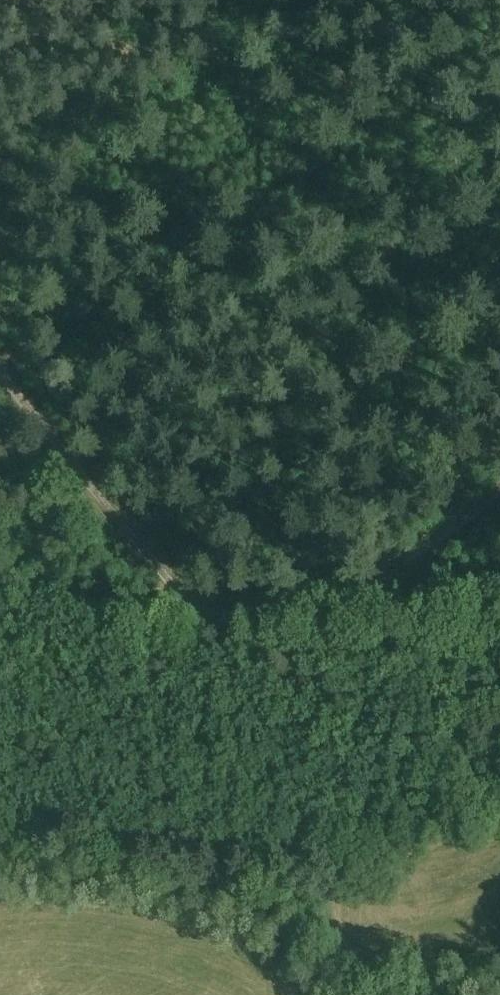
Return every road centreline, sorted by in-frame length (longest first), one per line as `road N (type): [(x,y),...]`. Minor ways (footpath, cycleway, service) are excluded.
road 1 (track): [(499,640),(464,614),(416,611),(159,621),(46,596),(0,577)]
road 2 (track): [(0,373),(203,623)]
road 3 (track): [(499,498),(354,609)]

